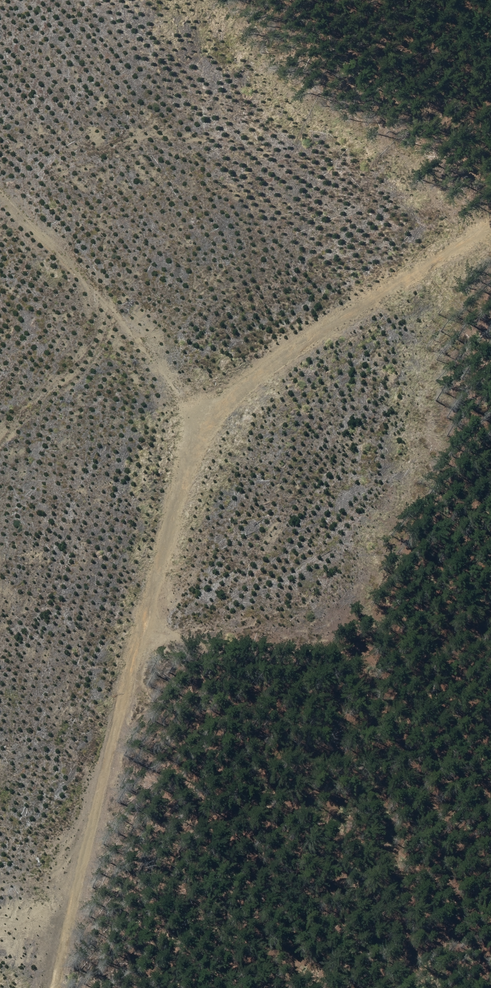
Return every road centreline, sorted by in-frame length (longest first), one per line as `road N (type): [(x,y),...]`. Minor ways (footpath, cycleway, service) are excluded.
road 1 (track): [(56,987),(185,464),(203,421),(0,170)]
road 2 (track): [(360,641),(423,987)]
road 3 (track): [(490,221),(203,421)]
road 4 (track): [(146,631),(360,641)]
road 5 (track): [(360,641),(490,629)]

